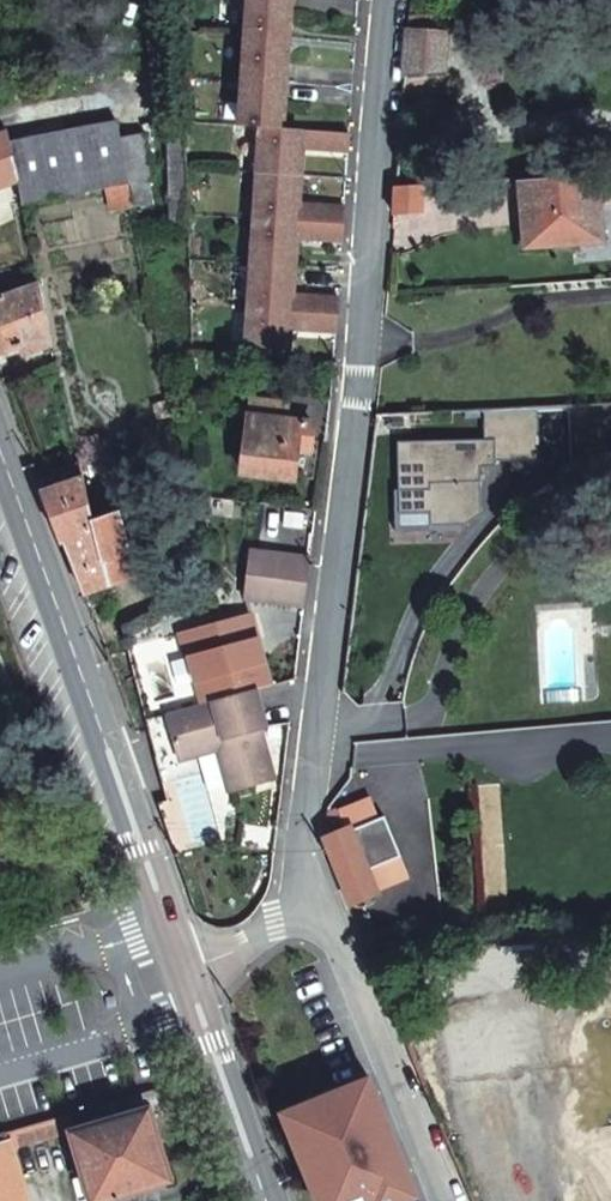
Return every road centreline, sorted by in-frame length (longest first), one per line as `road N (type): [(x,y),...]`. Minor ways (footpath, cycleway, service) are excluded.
road 1 (unclassified): [(386,0),(358,390),(304,859),(310,905)]
road 2 (secondary): [(173,917),(0,455)]
road 3 (unclassified): [(310,905),(343,947),(441,1200)]
road 4 (secondary): [(269,1200),(198,1000)]
road 5 (residential): [(0,1067),(198,1000)]
road 6 (residential): [(173,917),(0,971)]
road 7 (unclassified): [(310,905),(189,969)]

